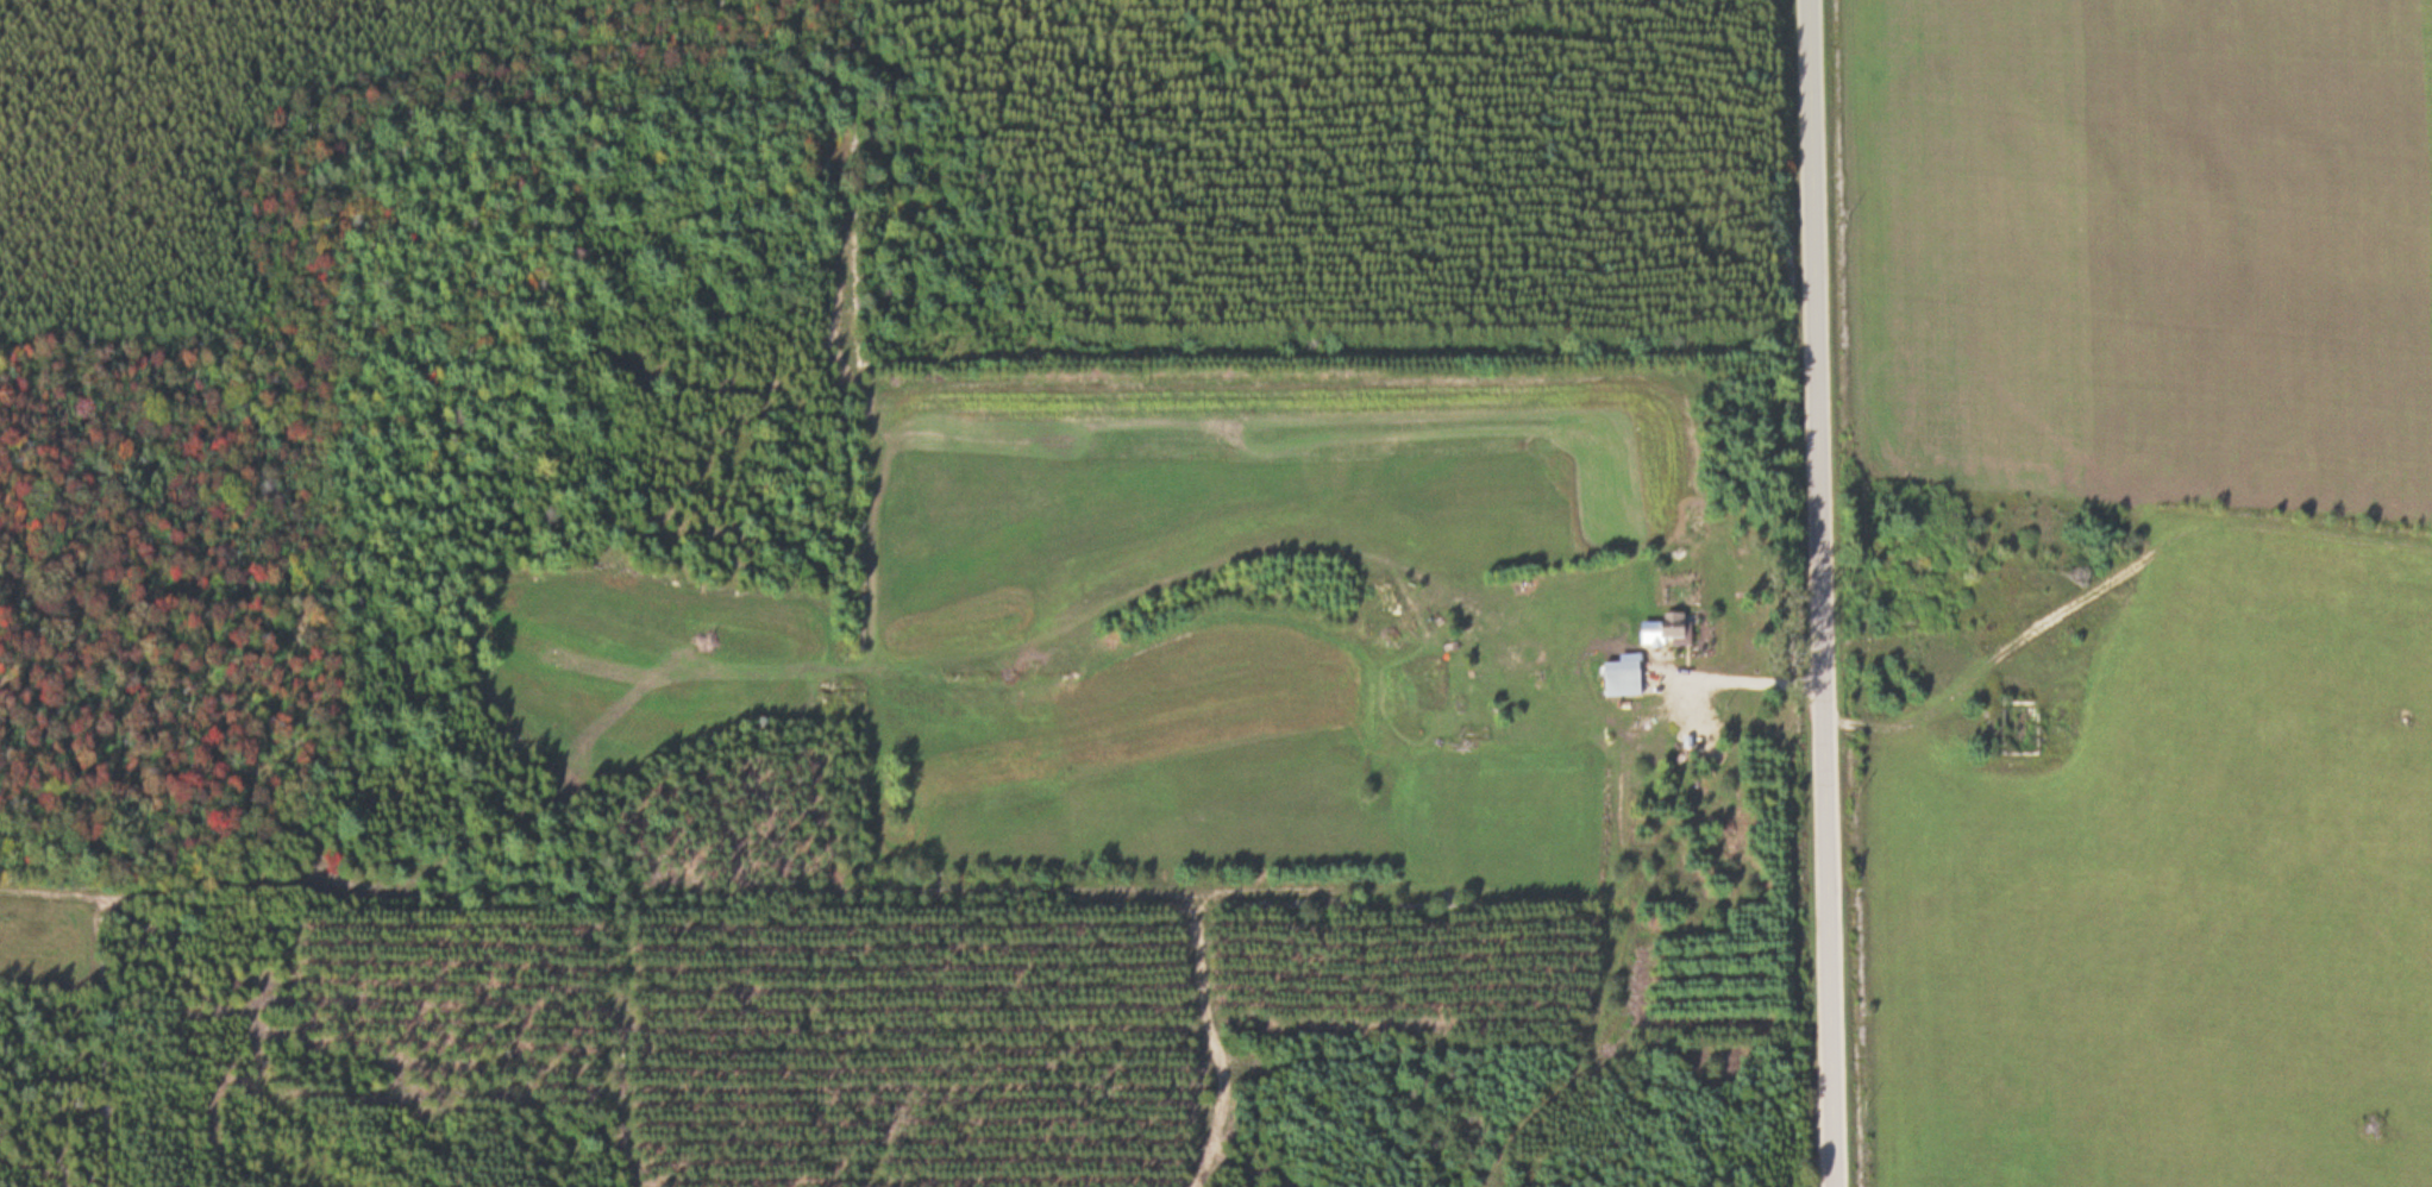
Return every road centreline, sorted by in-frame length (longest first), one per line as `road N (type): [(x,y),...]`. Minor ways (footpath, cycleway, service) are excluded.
road 1 (residential): [(1836,1186),(1812,0)]

